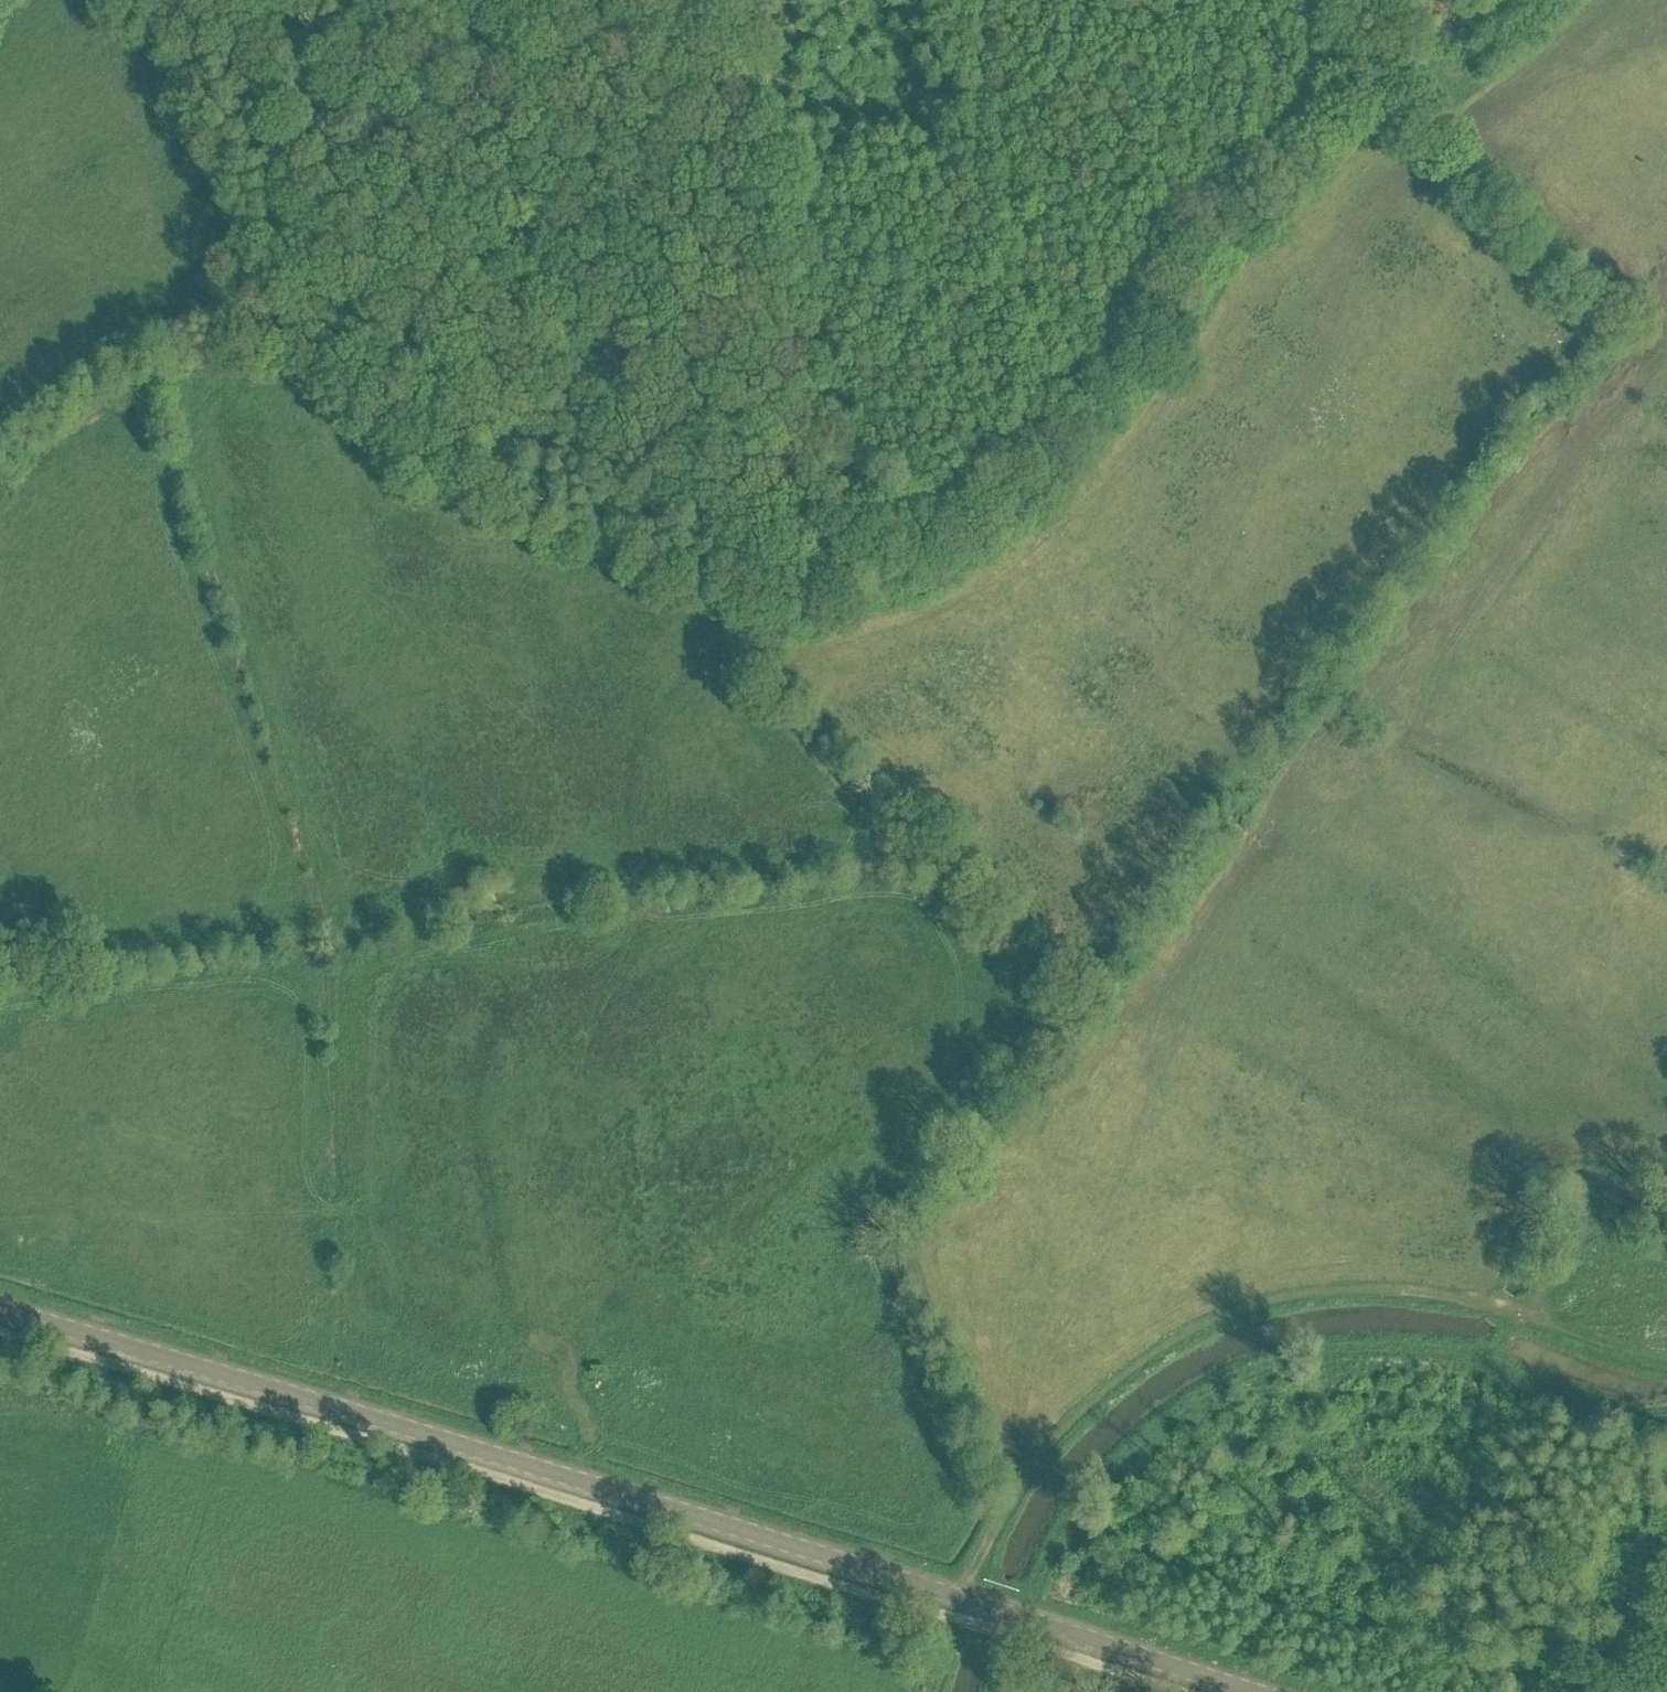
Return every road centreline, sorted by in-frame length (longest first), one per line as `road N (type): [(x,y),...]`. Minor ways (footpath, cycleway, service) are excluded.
road 1 (tertiary): [(1256,1691),(0,1311)]
road 2 (track): [(1666,1361),(1408,1297),(1301,1297),(1178,1337),(1100,1397),(1012,1500)]

